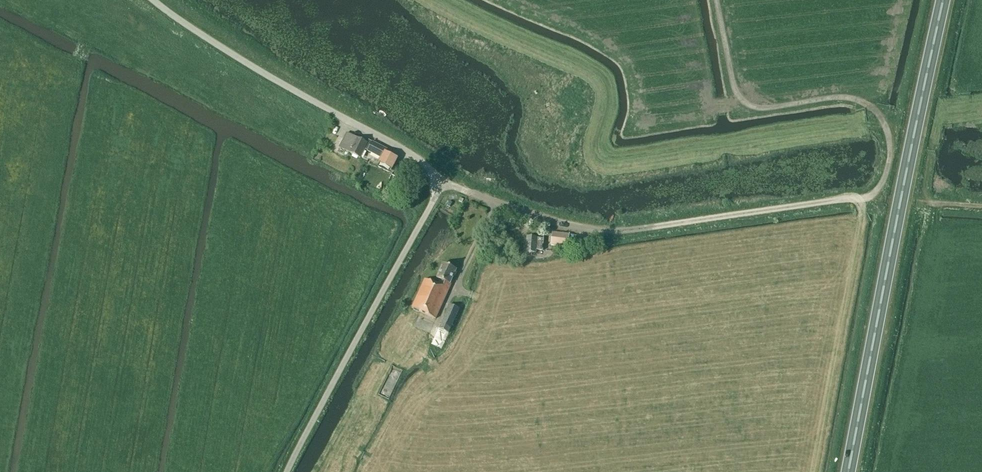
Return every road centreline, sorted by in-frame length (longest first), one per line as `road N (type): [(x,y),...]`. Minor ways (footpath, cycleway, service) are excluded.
road 1 (trunk): [(849,471),(944,0)]
road 2 (track): [(869,199),(887,166),(884,119),(852,100),(783,110),(745,106),(732,89),(716,0)]
road 3 (unclassified): [(154,0),(240,59),(405,150),(436,184)]
road 4 (unclassified): [(436,184),(286,471)]
road 5 (track): [(869,199),(615,231)]
road 6 (unclassified): [(615,231),(554,223),(436,184)]

